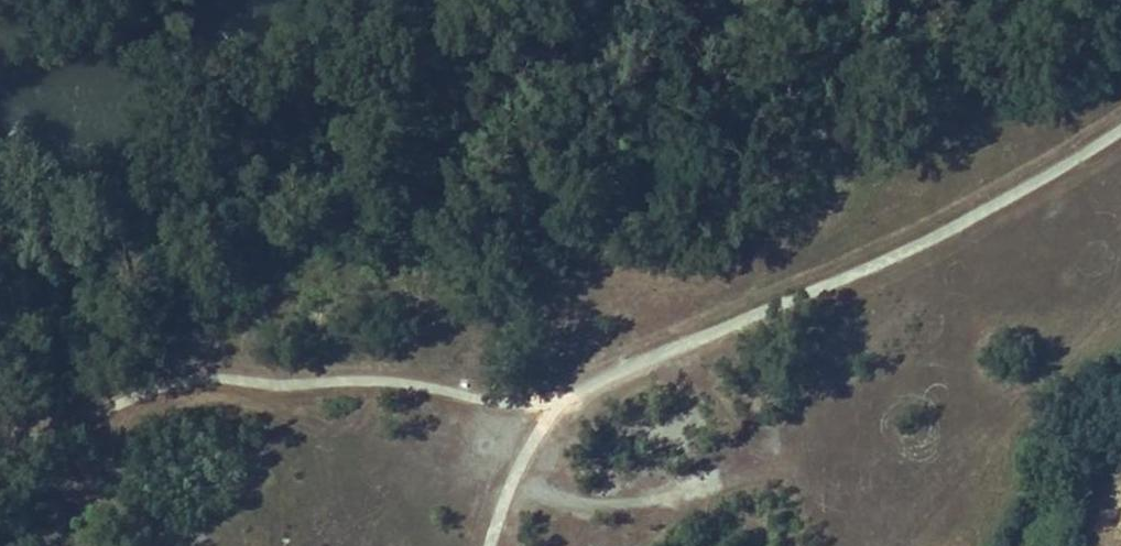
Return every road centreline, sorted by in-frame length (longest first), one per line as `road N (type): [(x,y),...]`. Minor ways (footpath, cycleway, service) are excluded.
road 1 (track): [(489,545),(512,472),(560,400),(917,248),(1120,130)]
road 2 (track): [(560,400),(522,405),(429,385),(210,377),(162,384),(24,441),(0,439)]
road 3 (track): [(512,472),(596,498),(796,479),(833,504),(852,545)]

